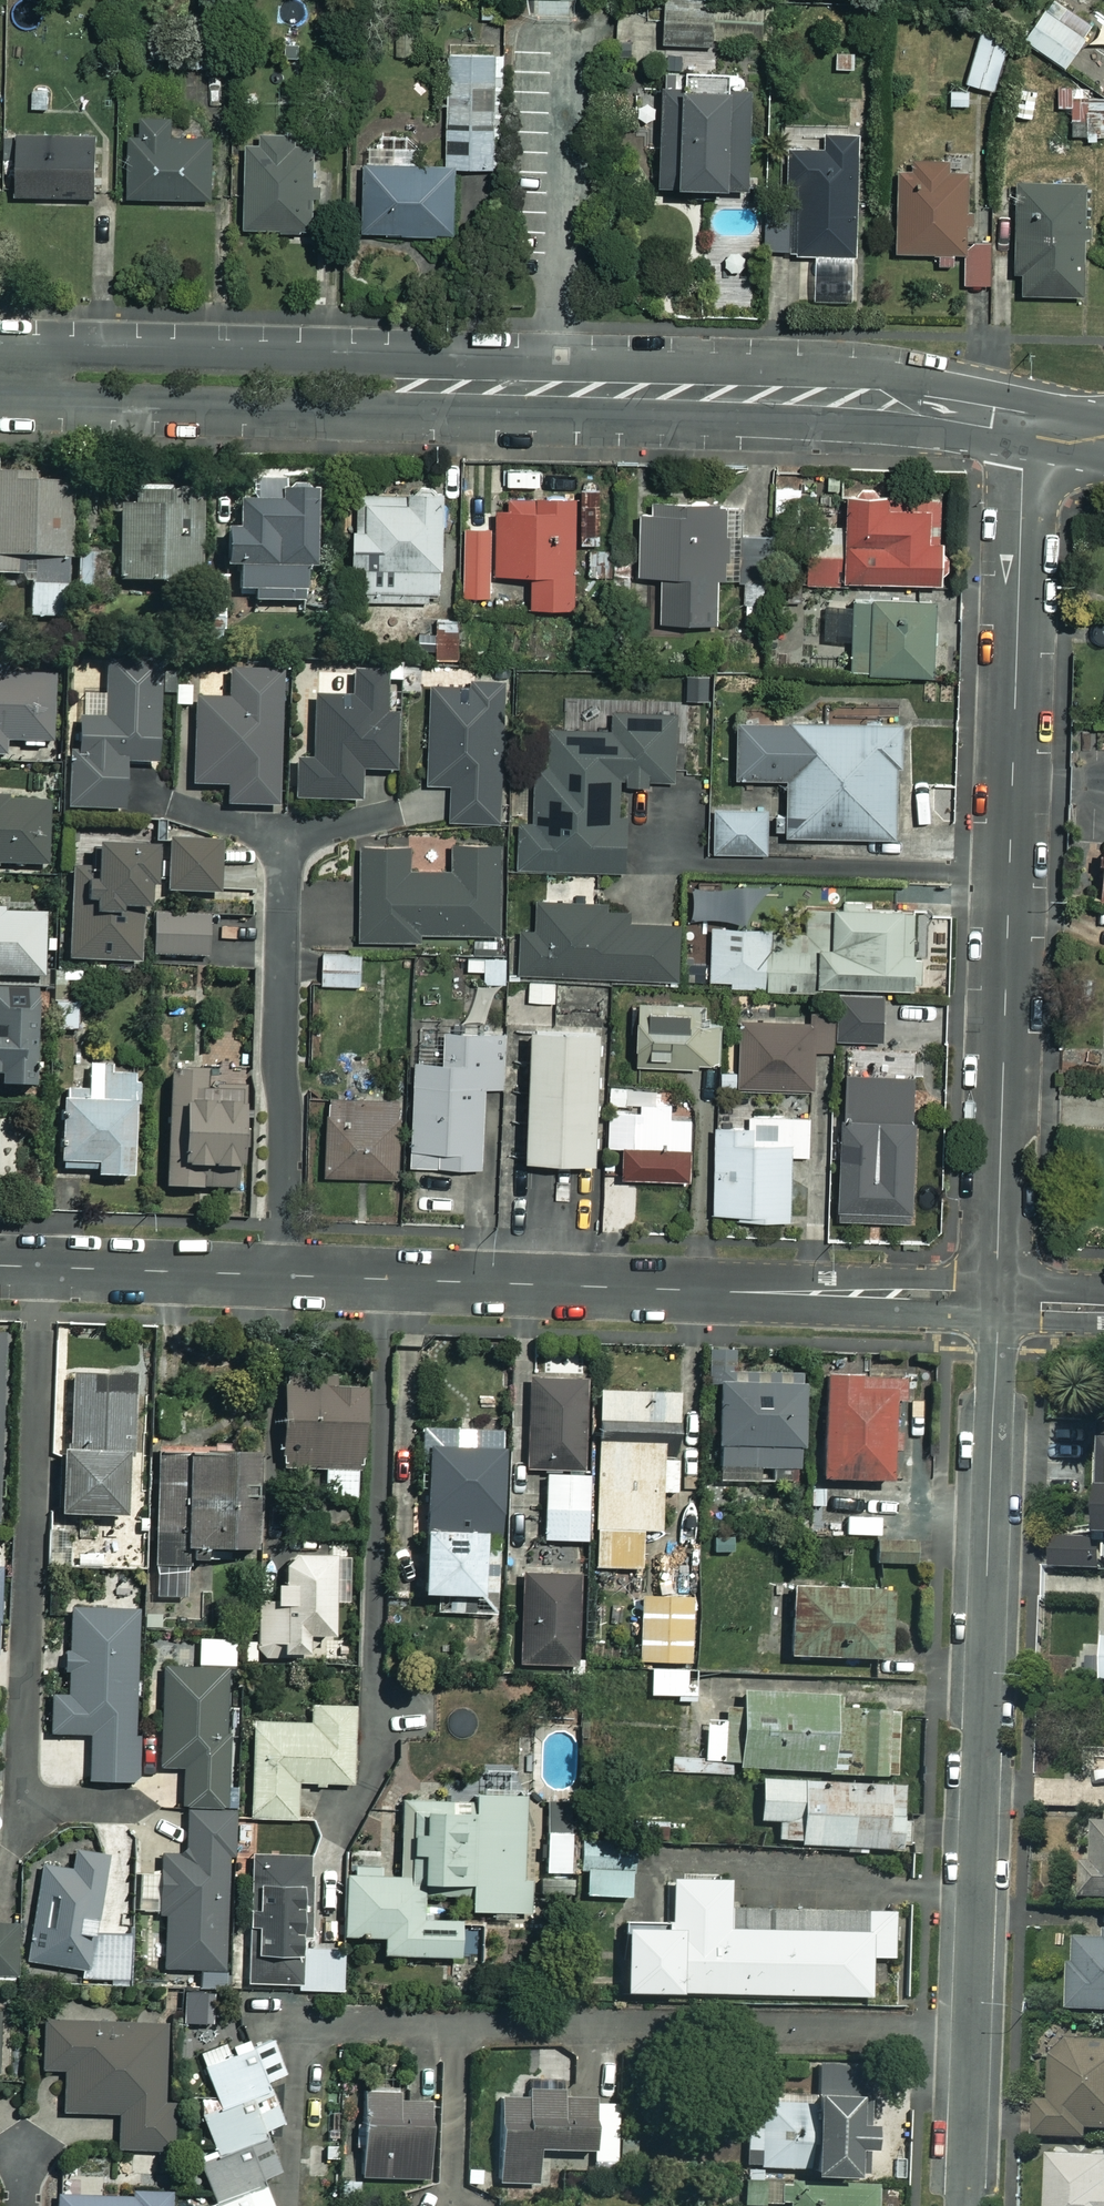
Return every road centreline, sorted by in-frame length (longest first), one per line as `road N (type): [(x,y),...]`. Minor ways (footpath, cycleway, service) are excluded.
road 1 (residential): [(965,2205),(999,1302)]
road 2 (residential): [(999,1302),(1021,422)]
road 3 (tertiary): [(0,350),(778,373)]
road 4 (tertiary): [(762,420),(0,398)]
road 5 (residential): [(281,1275),(999,1302)]
road 6 (residential): [(20,1834),(44,1268)]
road 7 (residential): [(283,839),(281,1275)]
road 8 (tertiary): [(1021,422),(762,420)]
road 9 (tertiary): [(778,373),(906,383),(1021,422)]
road 10 (residential): [(44,1268),(281,1275)]

